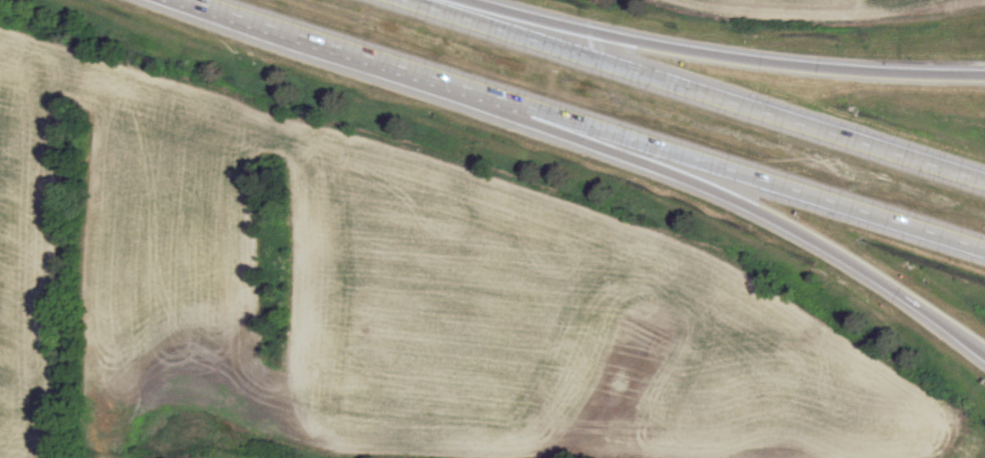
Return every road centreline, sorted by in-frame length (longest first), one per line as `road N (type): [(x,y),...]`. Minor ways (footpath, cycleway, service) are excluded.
road 1 (motorway): [(182,0),(729,196),(863,269),(984,352)]
road 2 (motorway): [(195,0),(984,249)]
road 3 (motorway): [(984,181),(409,0)]
road 4 (motorway): [(984,73),(766,60),(464,0)]

